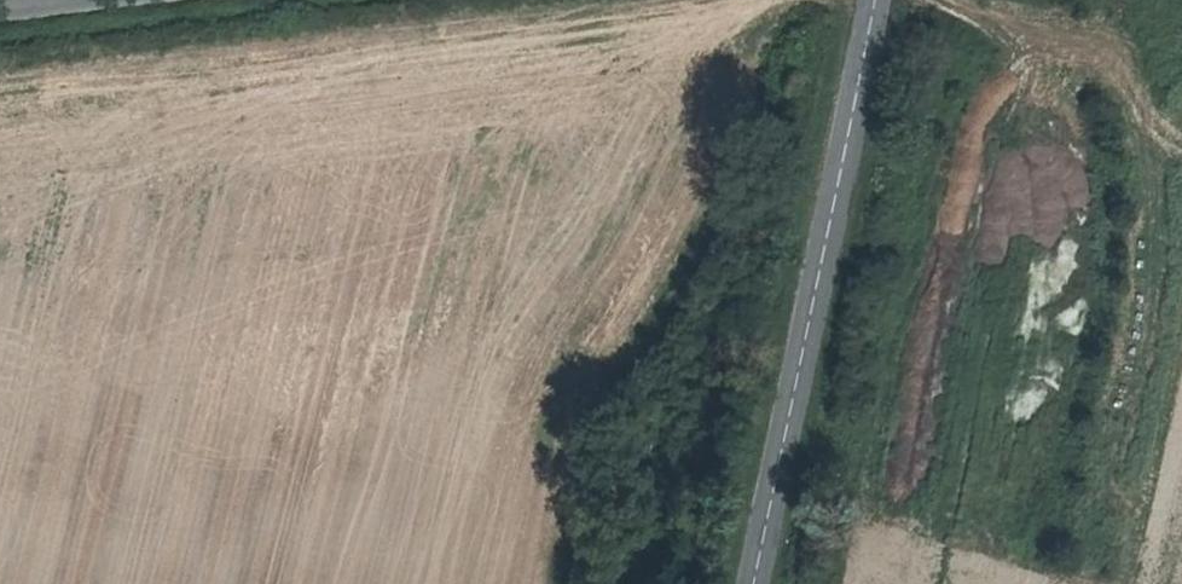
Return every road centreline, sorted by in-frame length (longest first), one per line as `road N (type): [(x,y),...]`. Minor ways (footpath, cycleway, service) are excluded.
road 1 (tertiary): [(747,583),(862,0)]
road 2 (unclassified): [(125,0),(0,16)]

